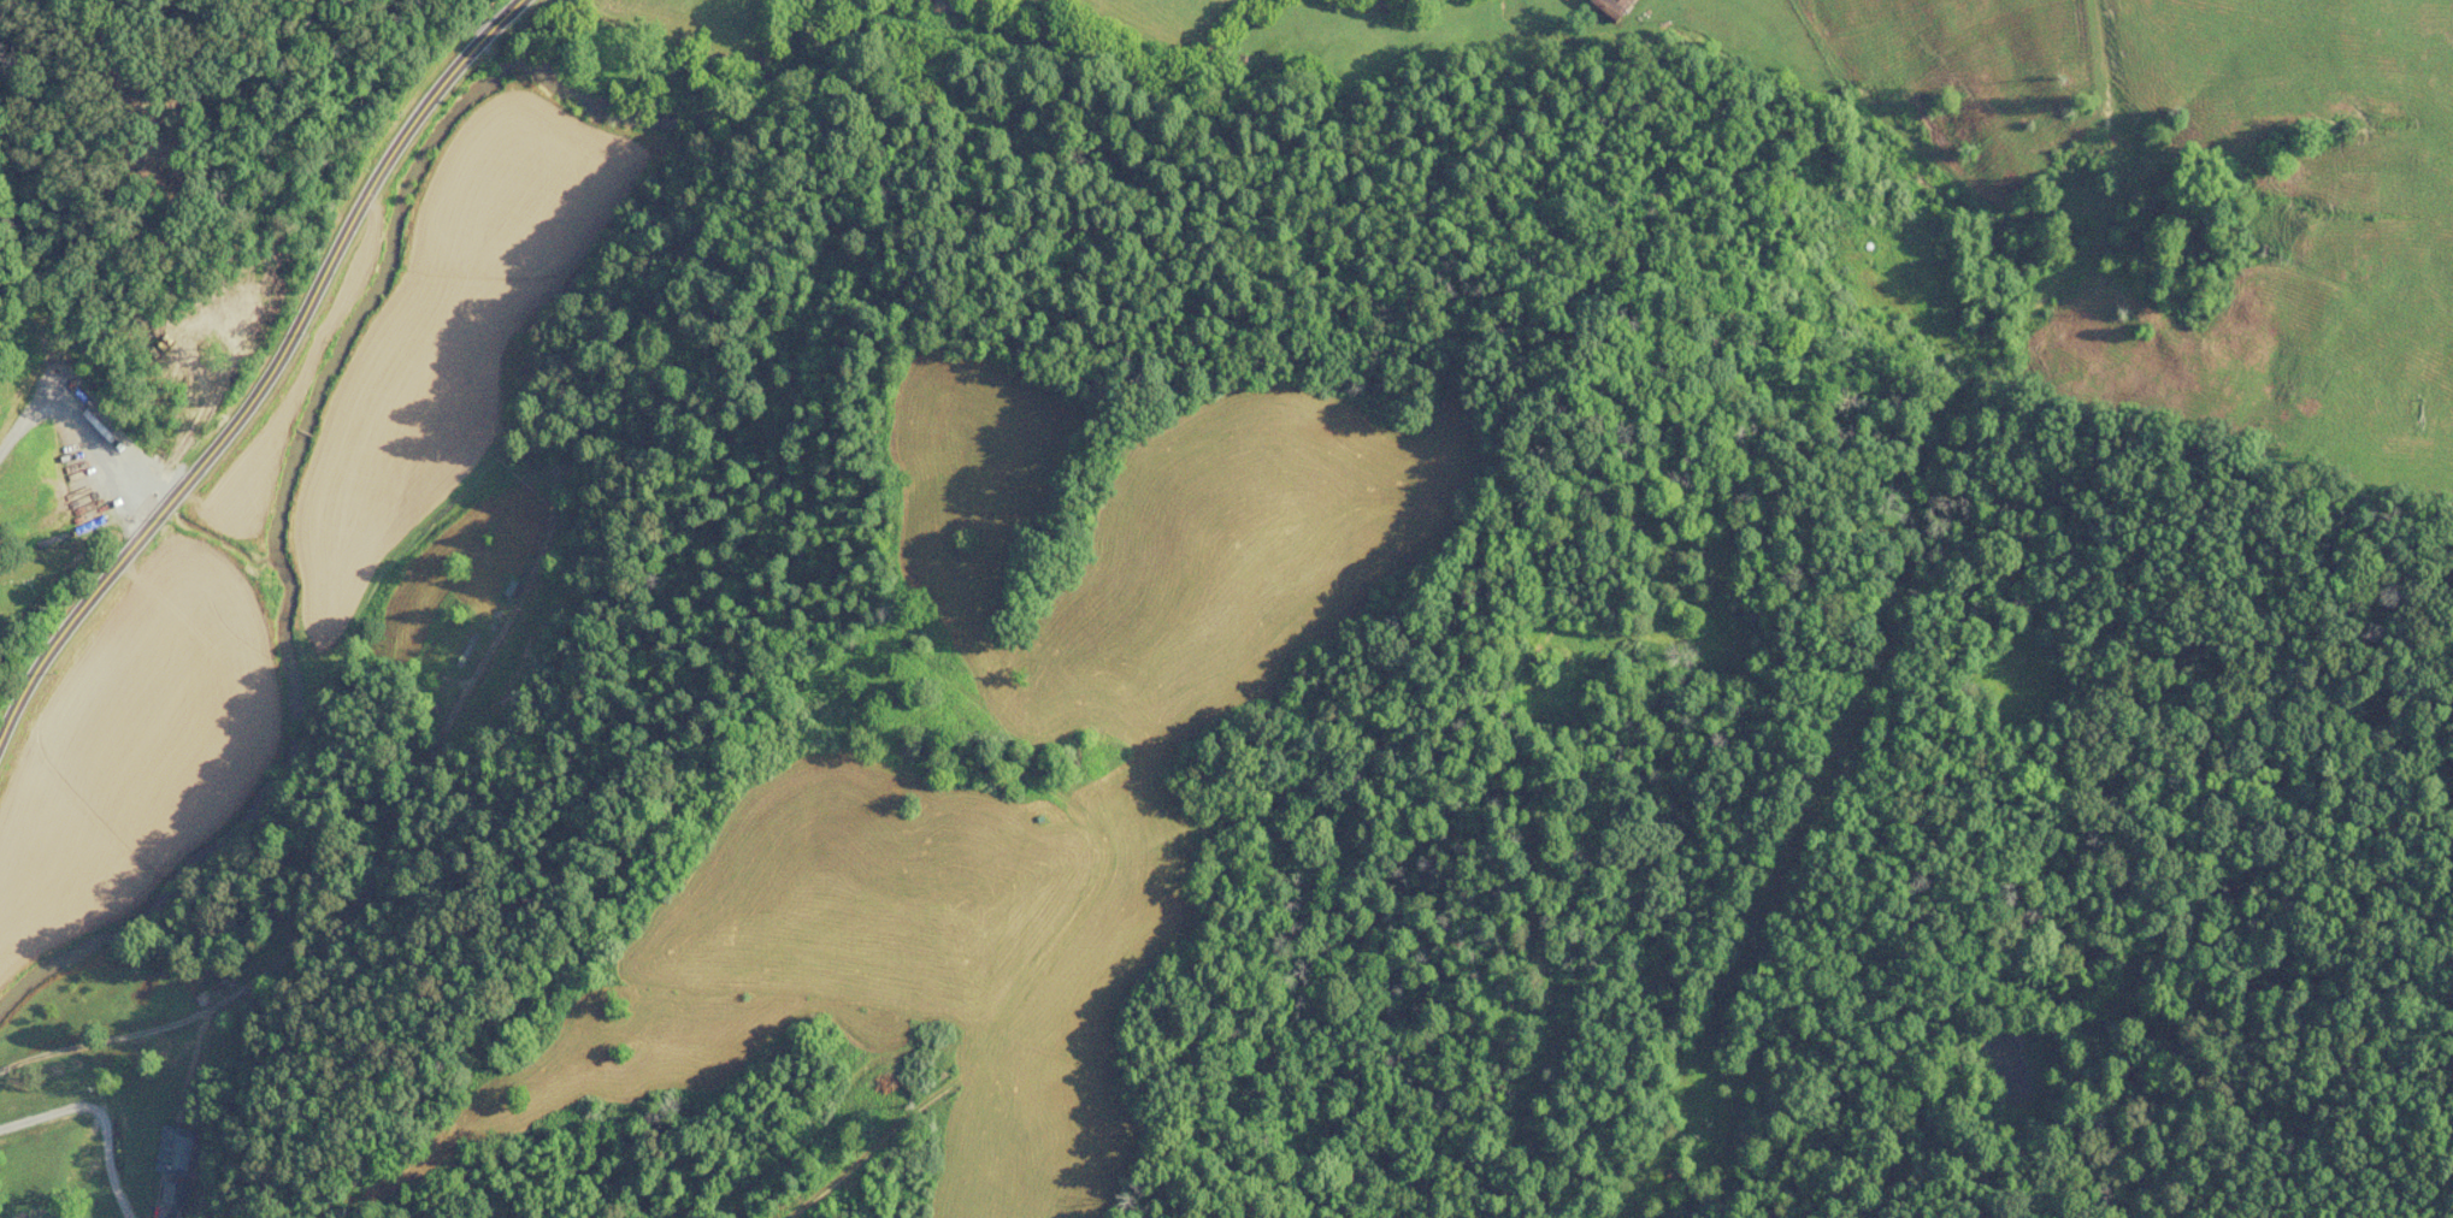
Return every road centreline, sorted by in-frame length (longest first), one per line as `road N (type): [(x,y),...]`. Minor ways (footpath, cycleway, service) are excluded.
road 1 (secondary): [(0,723),(52,635),(259,380),(405,124),(512,0)]

